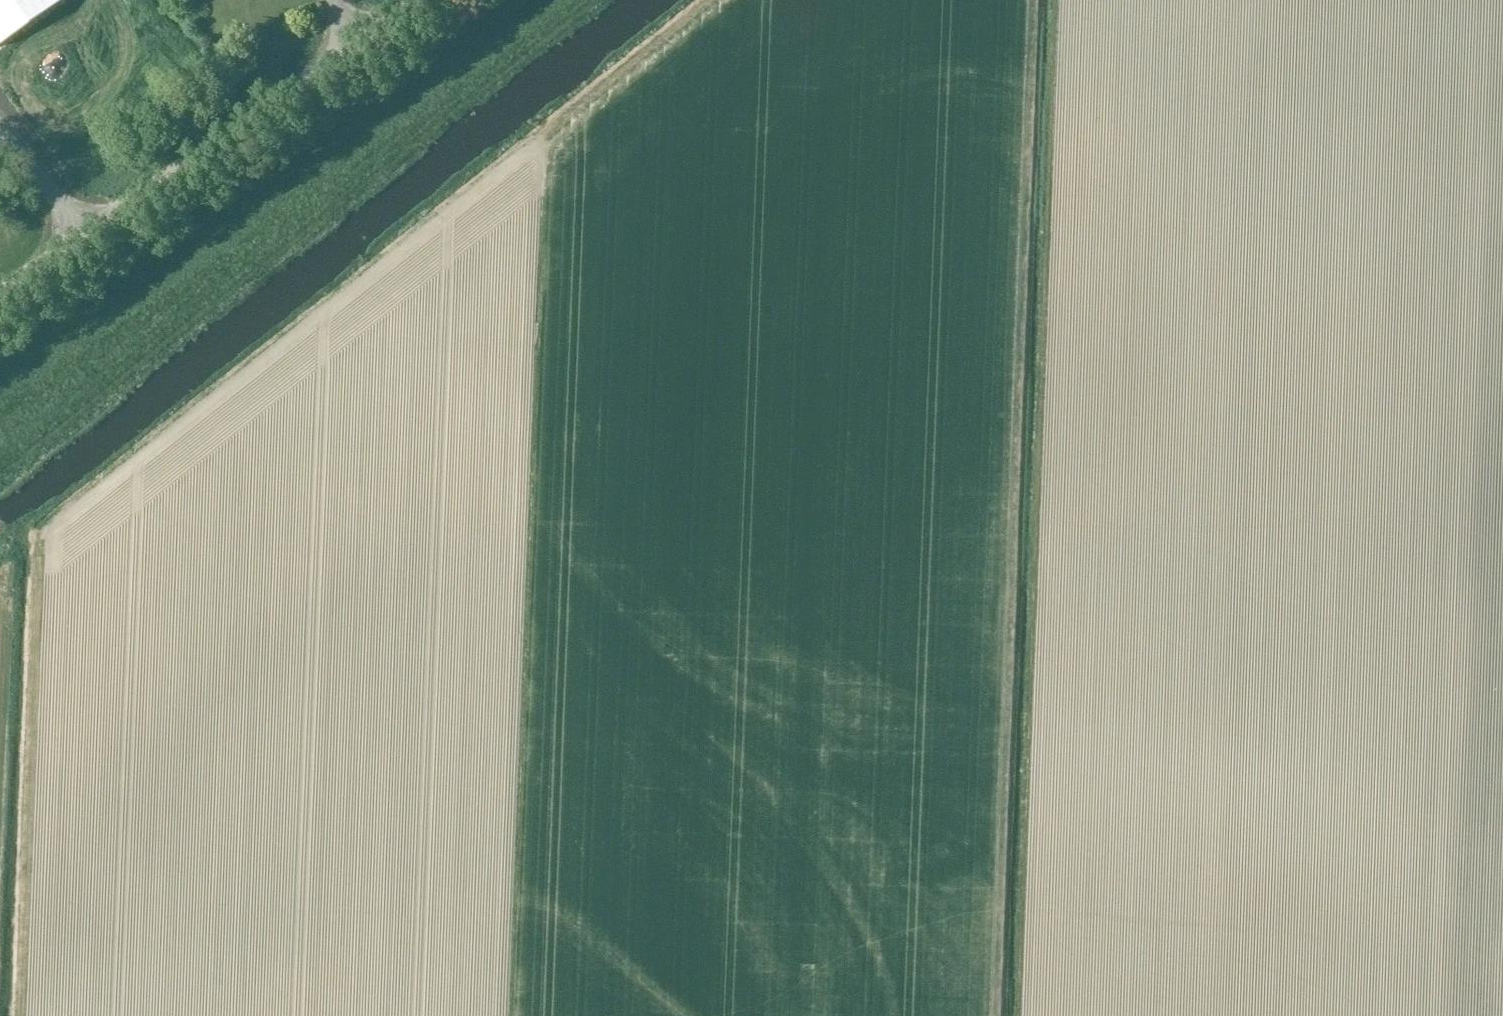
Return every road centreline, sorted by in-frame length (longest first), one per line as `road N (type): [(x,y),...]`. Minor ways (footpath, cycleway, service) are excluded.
road 1 (unclassified): [(0,292),(418,0)]

